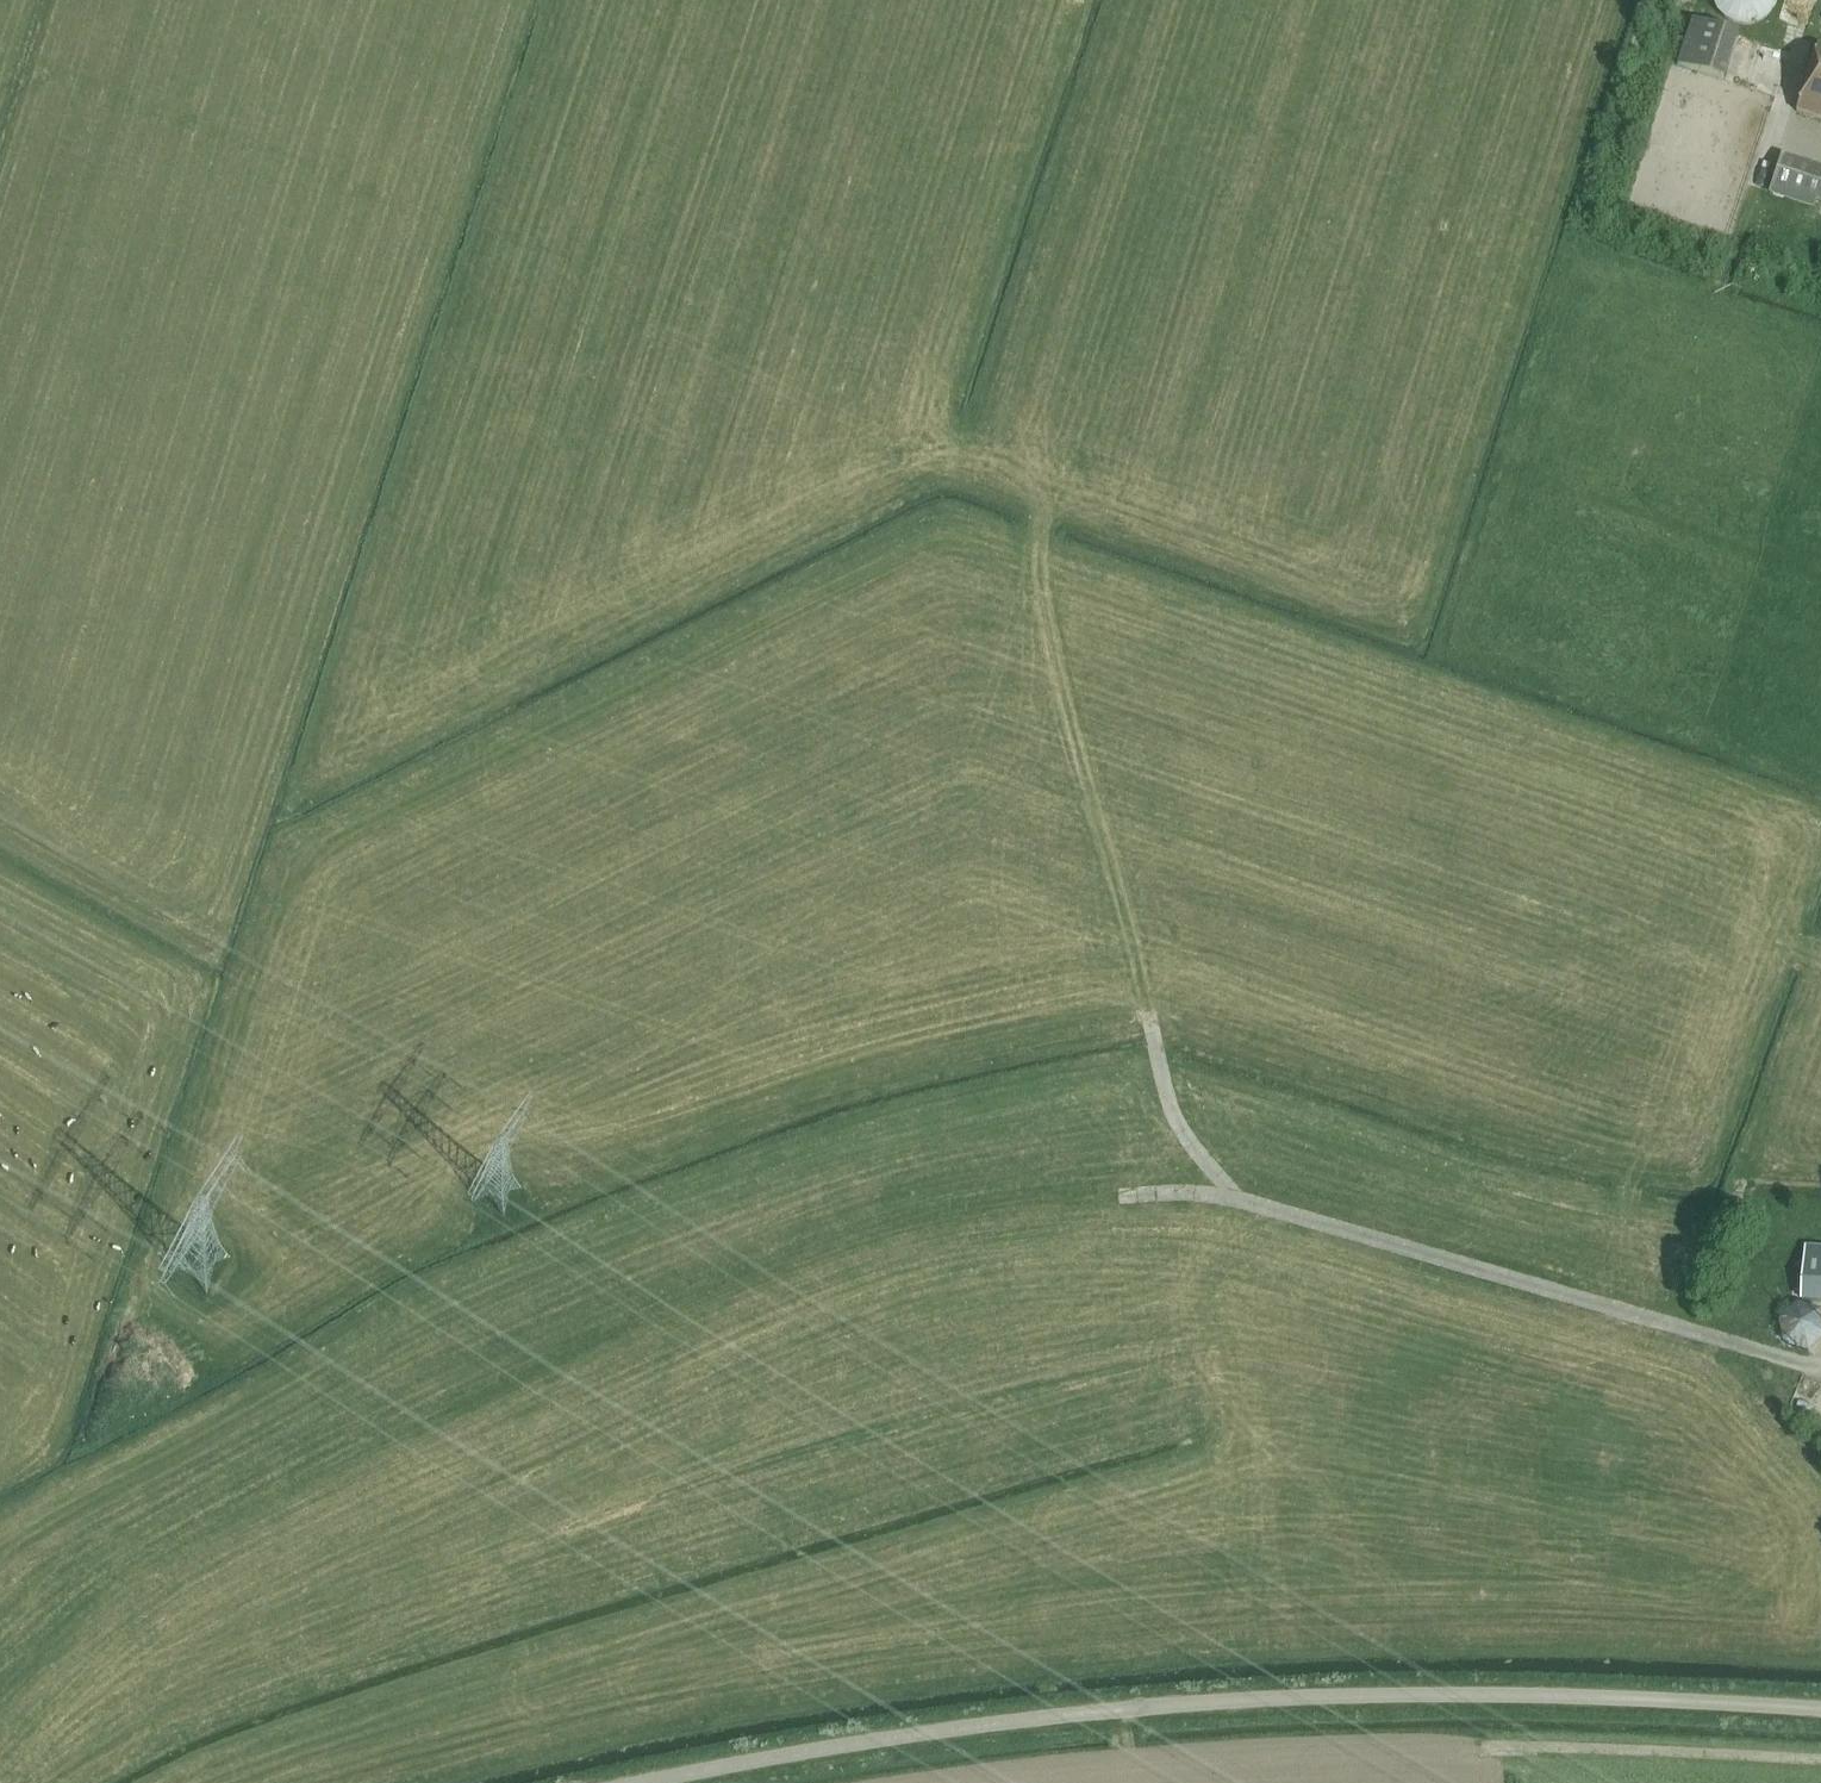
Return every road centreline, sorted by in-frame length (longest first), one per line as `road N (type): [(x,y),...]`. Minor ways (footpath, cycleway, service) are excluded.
road 1 (unclassified): [(825,1782),(1025,1748),(1451,1713),(1820,1722)]

